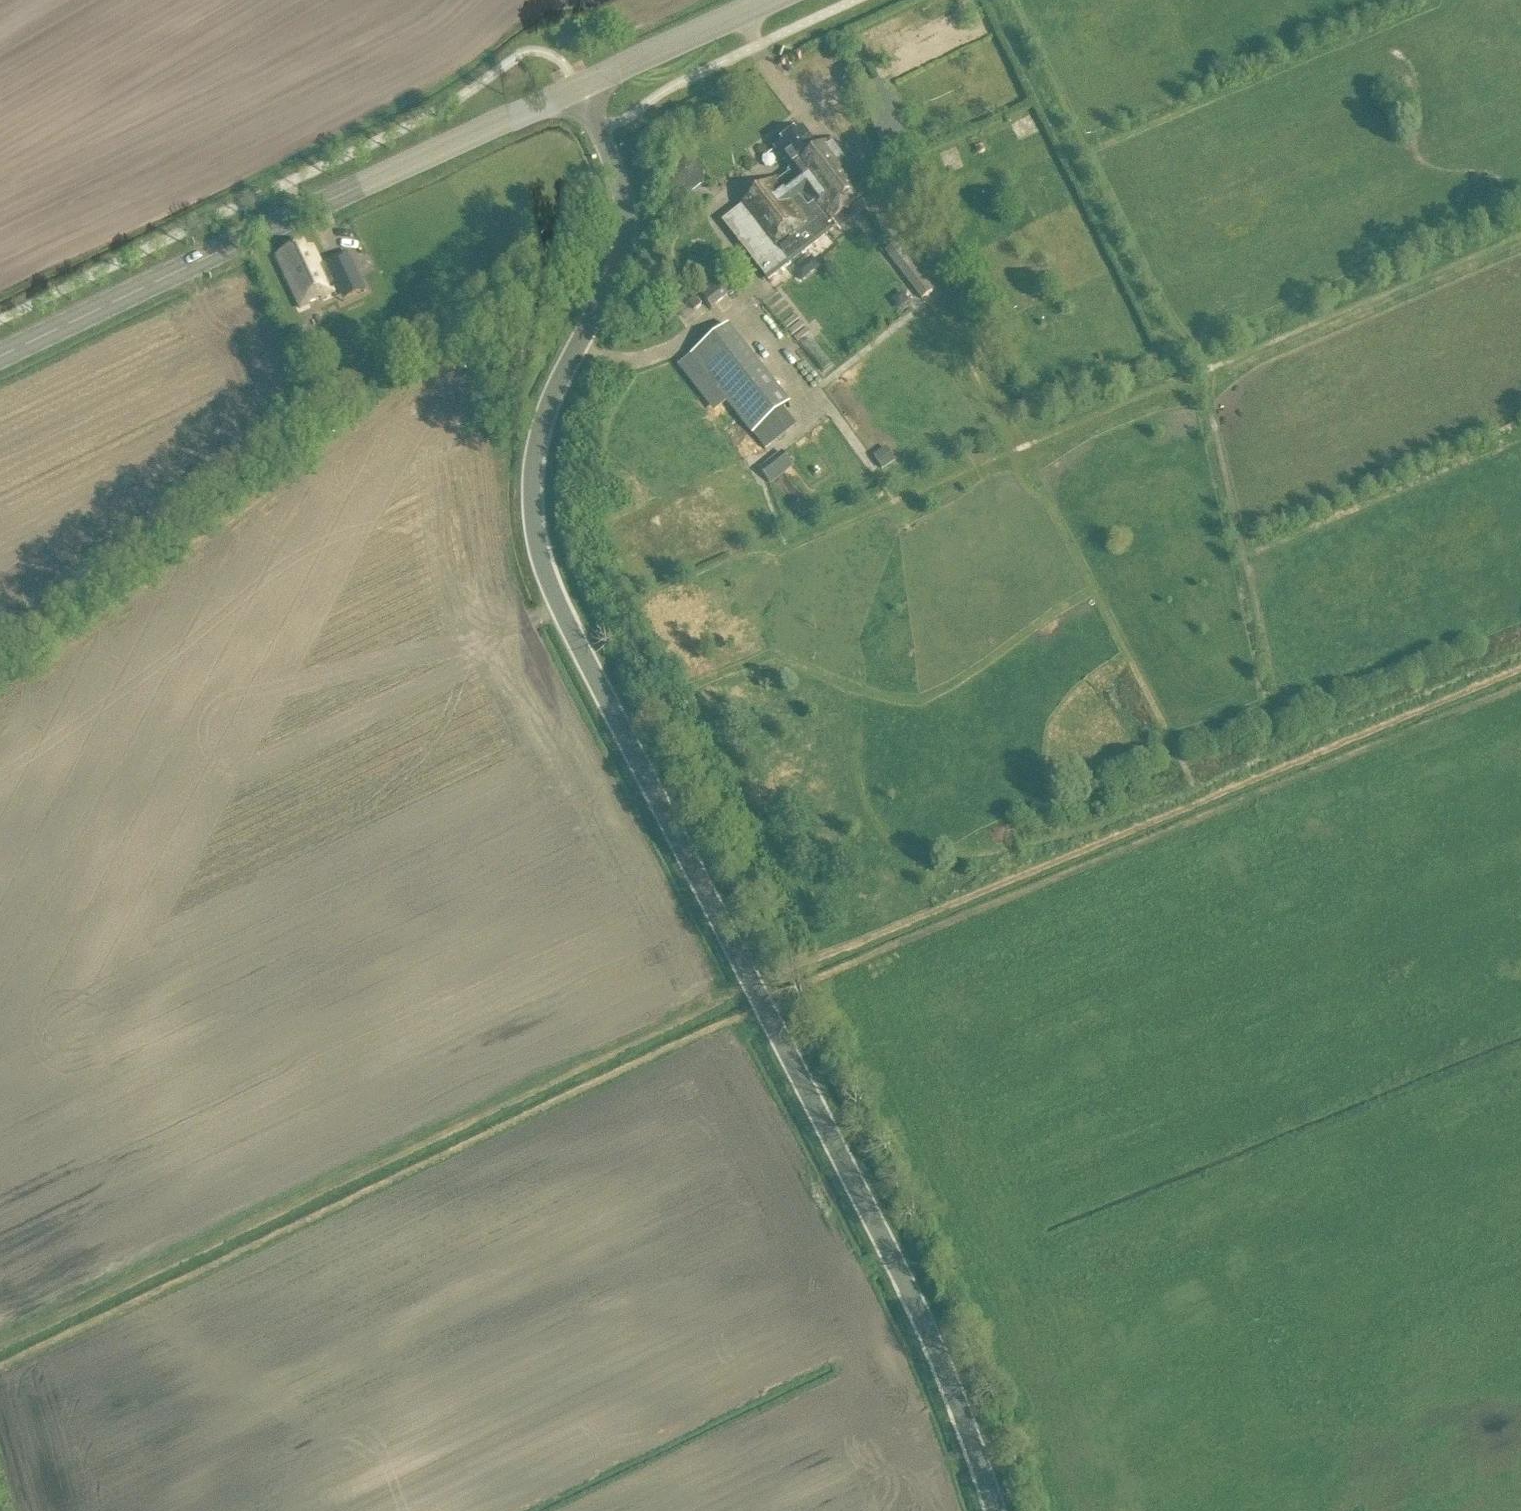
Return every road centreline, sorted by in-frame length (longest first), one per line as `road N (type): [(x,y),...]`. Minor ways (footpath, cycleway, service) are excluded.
road 1 (unclassified): [(994,1510),(927,1328),(559,609),(537,540),(531,471),(544,414),(621,264),(627,221),(618,179),(578,89)]
road 2 (secondary): [(0,356),(578,89)]
road 3 (secondary): [(578,89),(772,0)]

